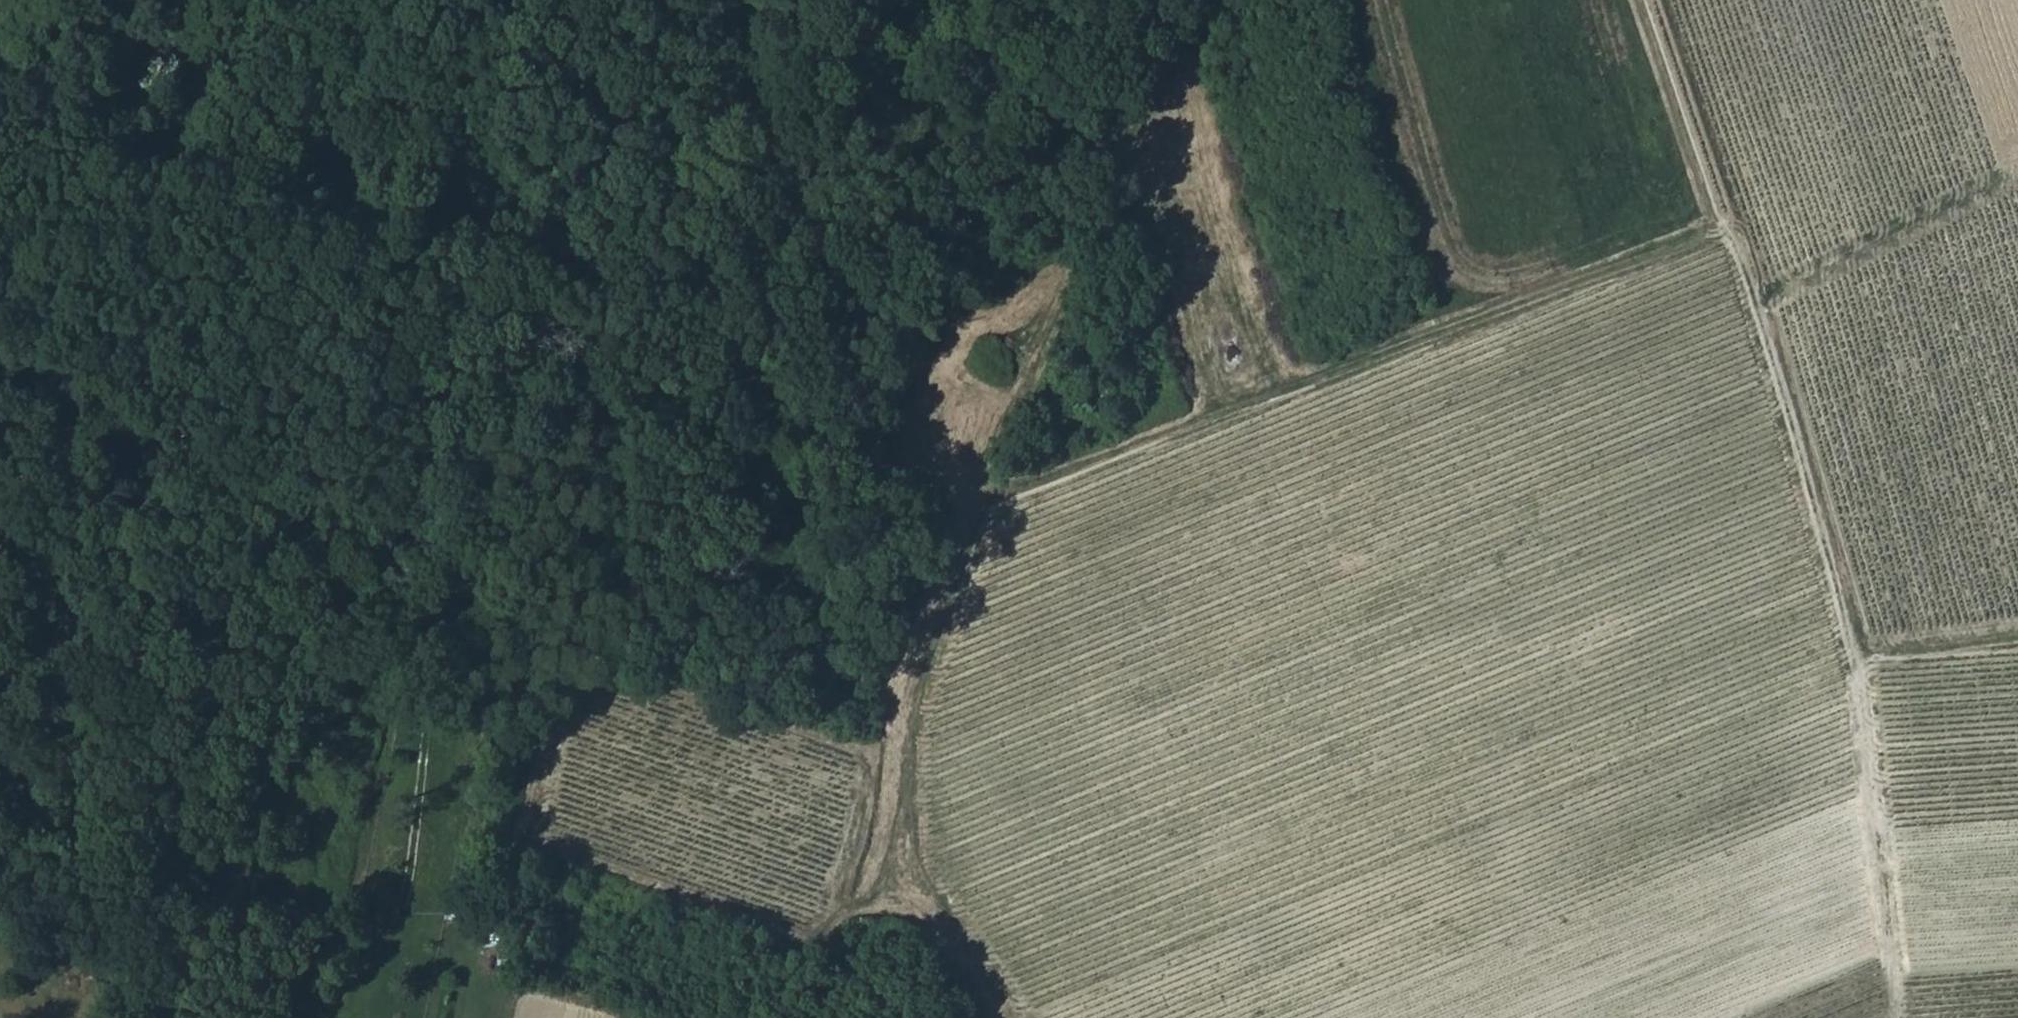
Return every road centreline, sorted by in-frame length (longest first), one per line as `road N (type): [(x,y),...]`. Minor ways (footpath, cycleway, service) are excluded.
road 1 (track): [(1654,0),(1746,269),(1856,678),(1864,789),(1888,923),(1891,1017)]

